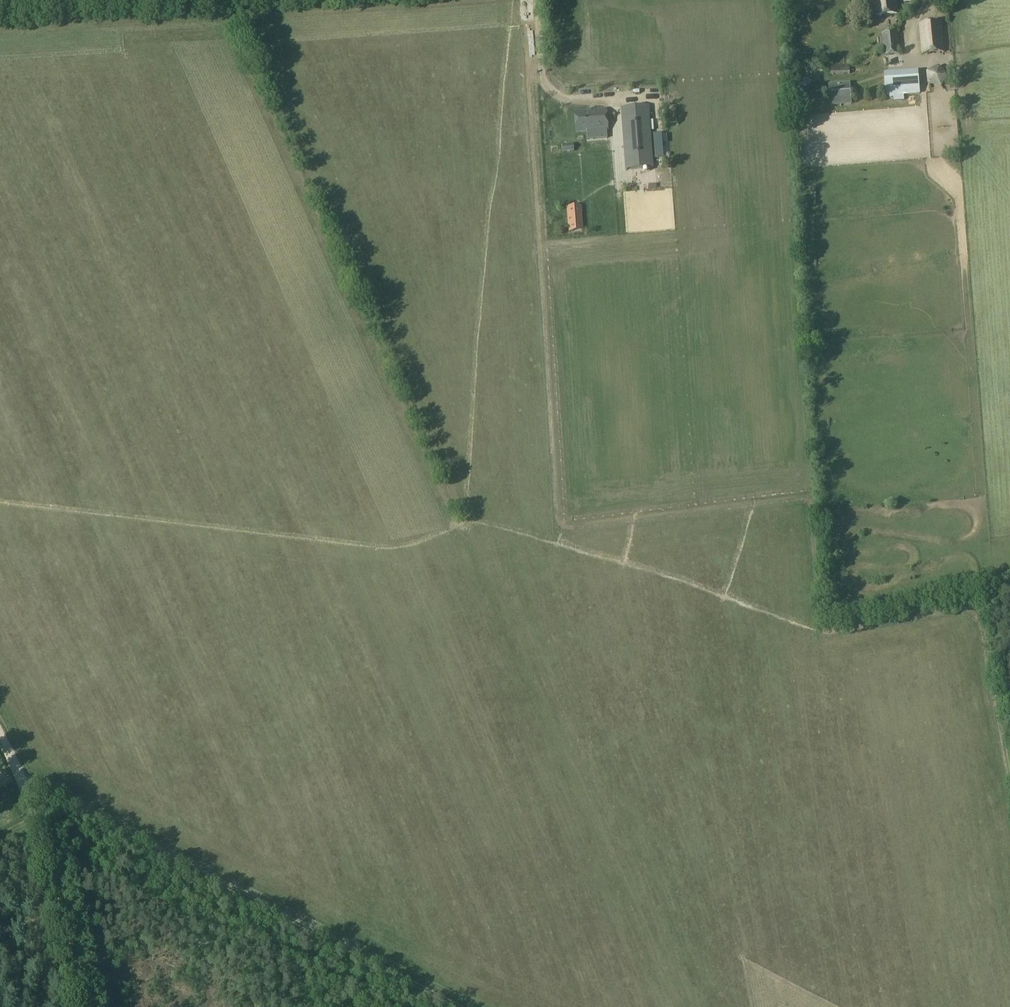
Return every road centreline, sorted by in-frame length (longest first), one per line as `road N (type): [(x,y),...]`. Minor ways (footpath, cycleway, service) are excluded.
road 1 (track): [(22,787),(42,789),(462,1006)]
road 2 (track): [(2,745),(41,832),(81,1006)]

